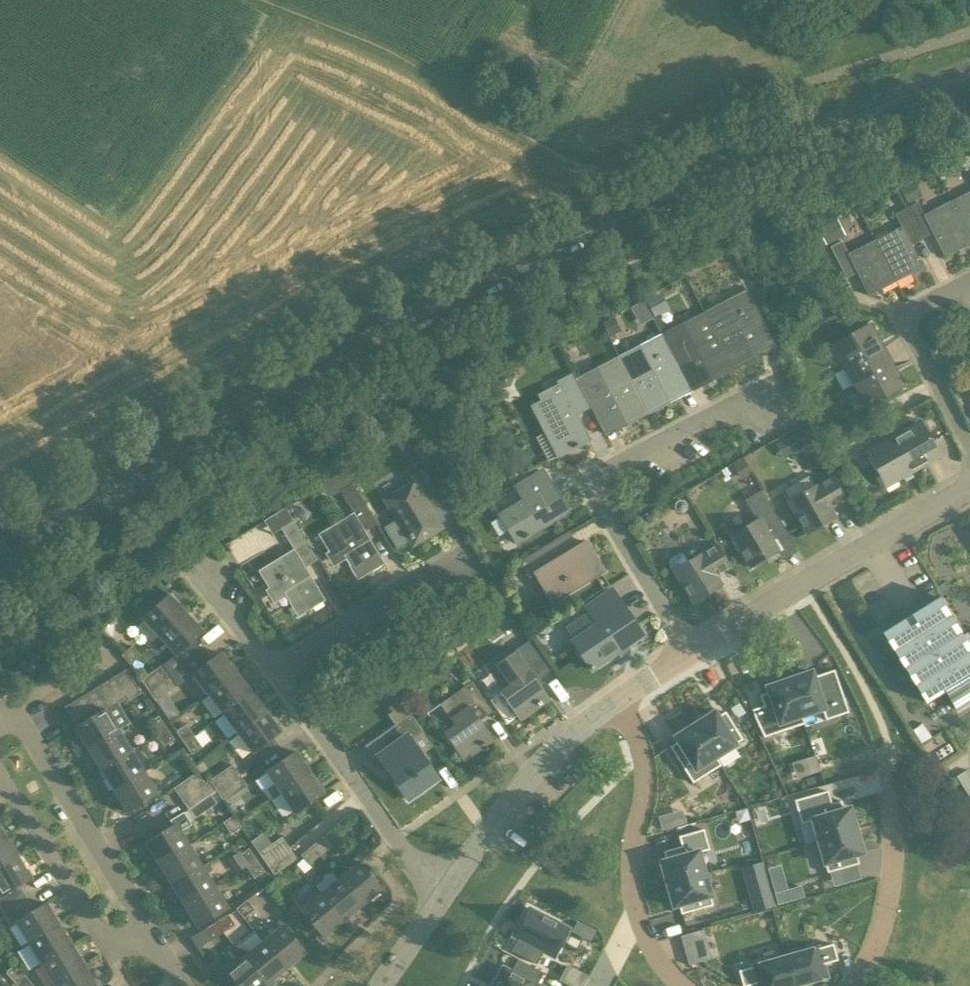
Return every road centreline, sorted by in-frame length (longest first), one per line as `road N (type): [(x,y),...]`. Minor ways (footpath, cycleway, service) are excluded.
road 1 (primary): [(0,562),(268,397),(463,292),(648,203),(969,76)]
road 2 (residential): [(687,655),(600,504),(598,484),(633,455),(779,379)]
road 3 (residential): [(687,655),(969,488)]
road 4 (residential): [(678,985),(633,912),(628,864),(645,774),(634,727),(616,703)]
road 5 (residential): [(442,893),(272,667)]
road 6 (residential): [(442,893),(528,776),(616,703)]
road 7 (residential): [(149,930),(15,708)]
road 8 (residential): [(0,776),(103,946),(149,930)]
road 9 (residential): [(888,747),(894,834),(887,901),(871,954),(850,985)]
road 10 (residential): [(272,667),(469,546)]
road 11 (residential): [(969,445),(908,324),(921,302),(969,279)]
road 12 (residential): [(272,667),(189,566)]

